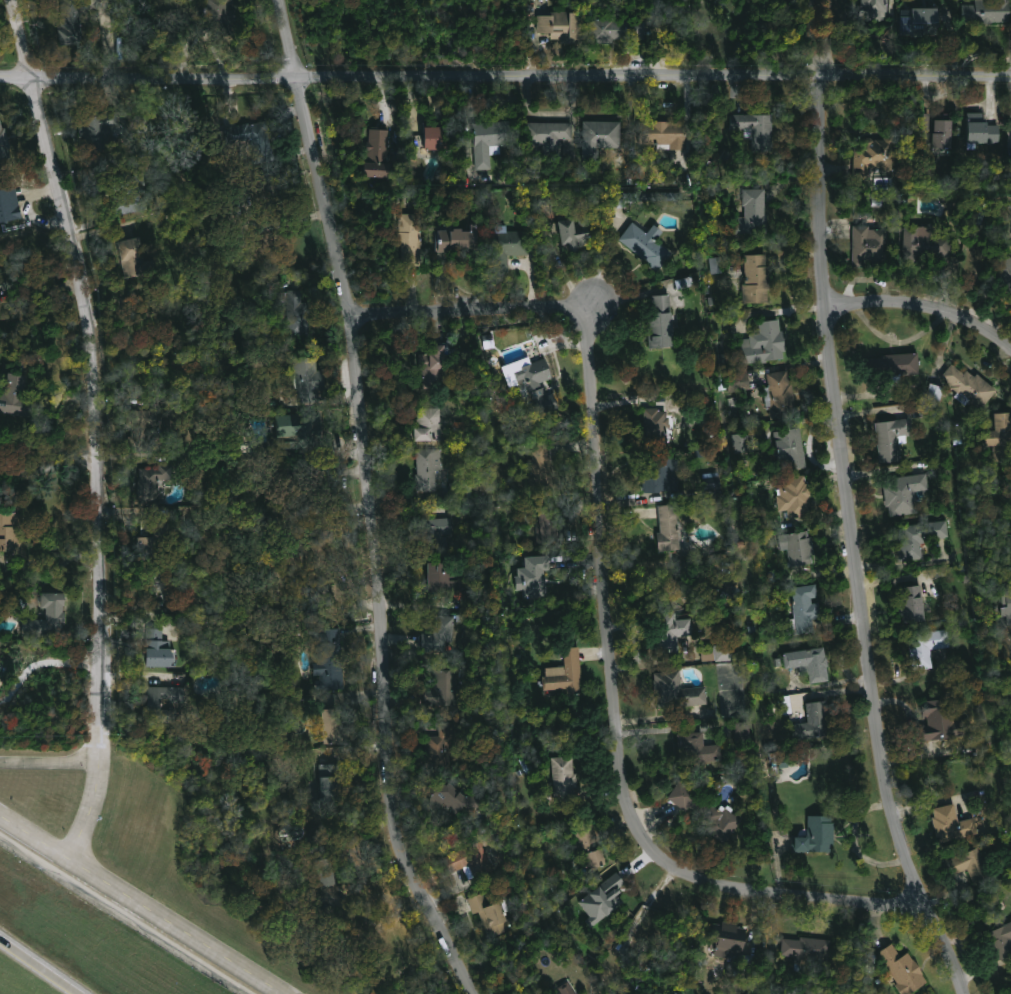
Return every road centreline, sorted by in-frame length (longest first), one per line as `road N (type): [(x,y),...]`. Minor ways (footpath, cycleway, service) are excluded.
road 1 (residential): [(931,902),(790,898),(712,881),(665,860),(633,818),(621,747),(589,333),(580,317),(560,304),(353,312)]
road 2 (residential): [(474,993),(394,834),(353,312),(279,0)]
road 3 (tertiary): [(1010,71),(0,77)]
road 4 (residential): [(968,993),(889,799),(830,353),(824,73)]
road 5 (residential): [(72,859),(101,764),(95,343),(14,0)]
road 6 (residential): [(280,993),(0,814)]
road 7 (residential): [(1010,348),(965,315),(935,307),(859,303),(827,310)]

